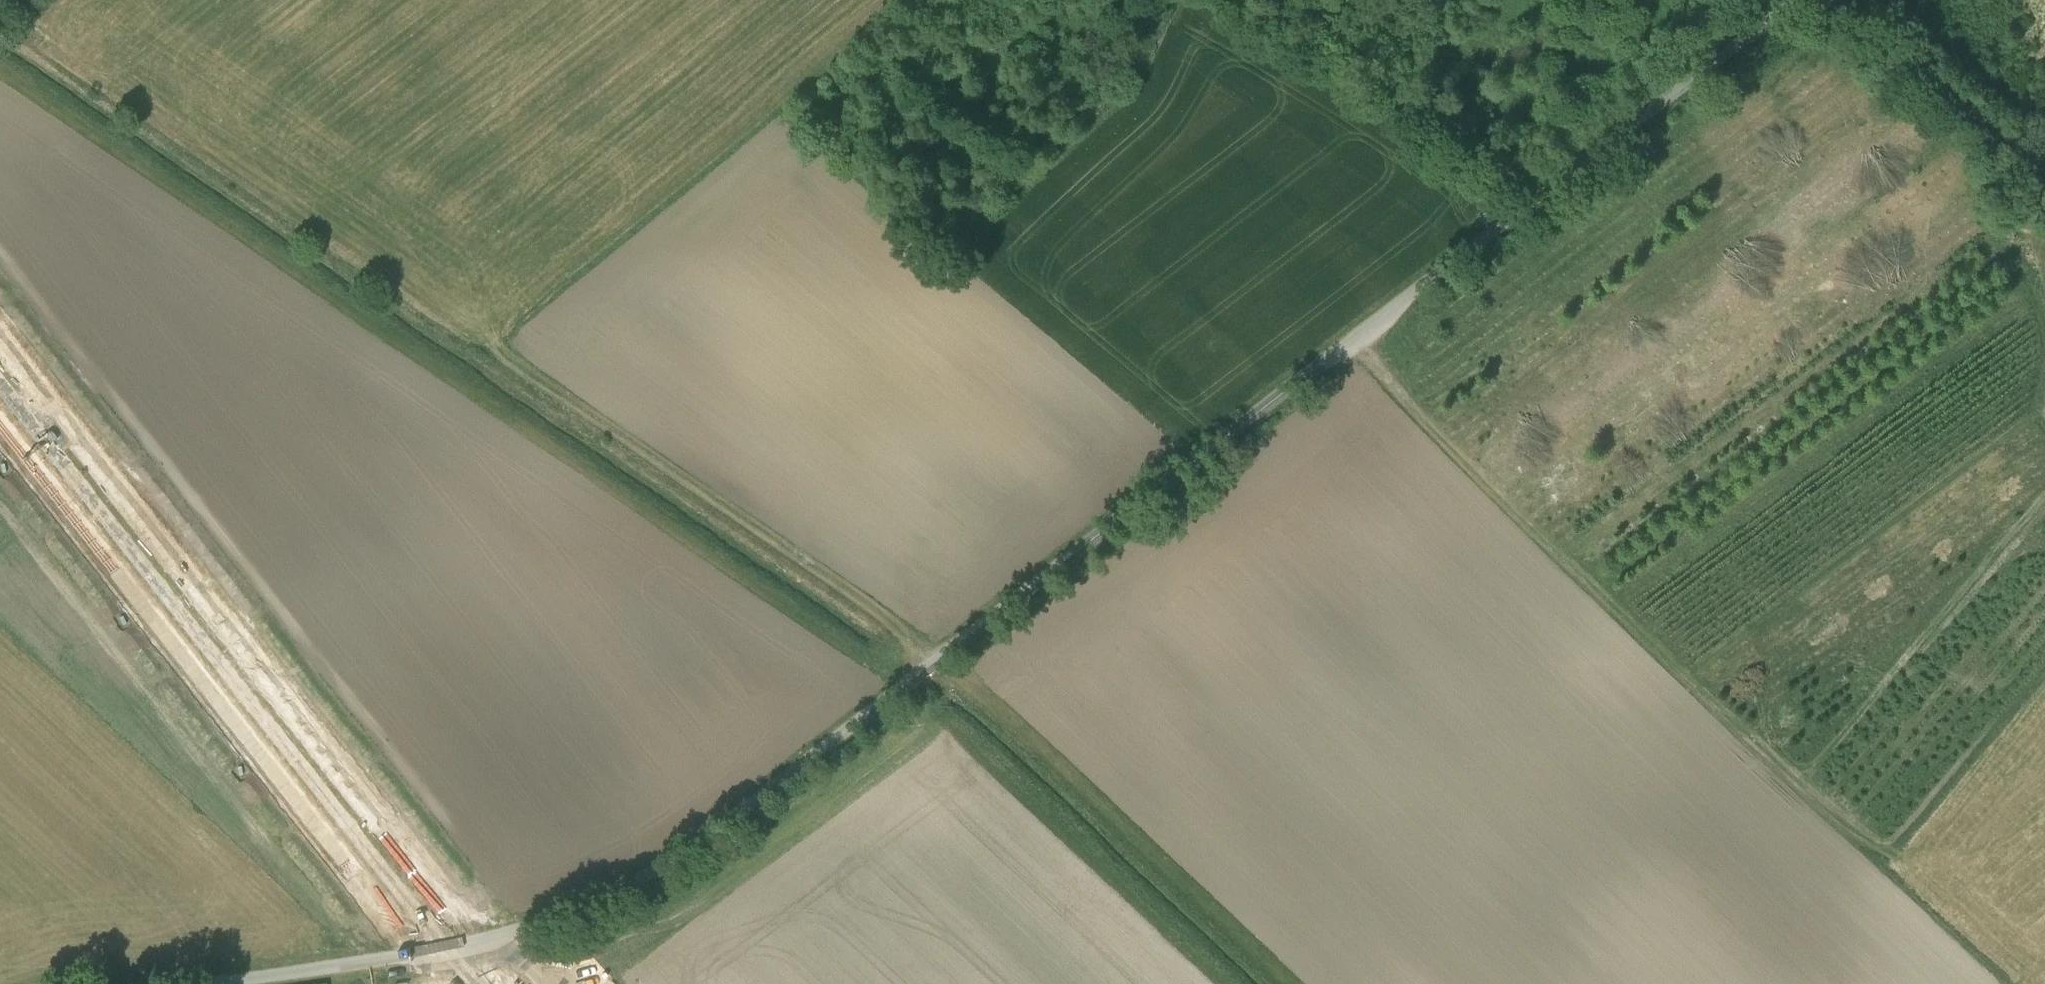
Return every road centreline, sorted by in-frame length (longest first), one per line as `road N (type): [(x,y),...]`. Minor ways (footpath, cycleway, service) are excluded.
road 1 (unclassified): [(145,983),(452,939),(564,904),(680,848),(1789,0)]
road 2 (track): [(941,647),(521,358),(492,319)]
road 3 (unclassified): [(1870,0),(2044,143)]

